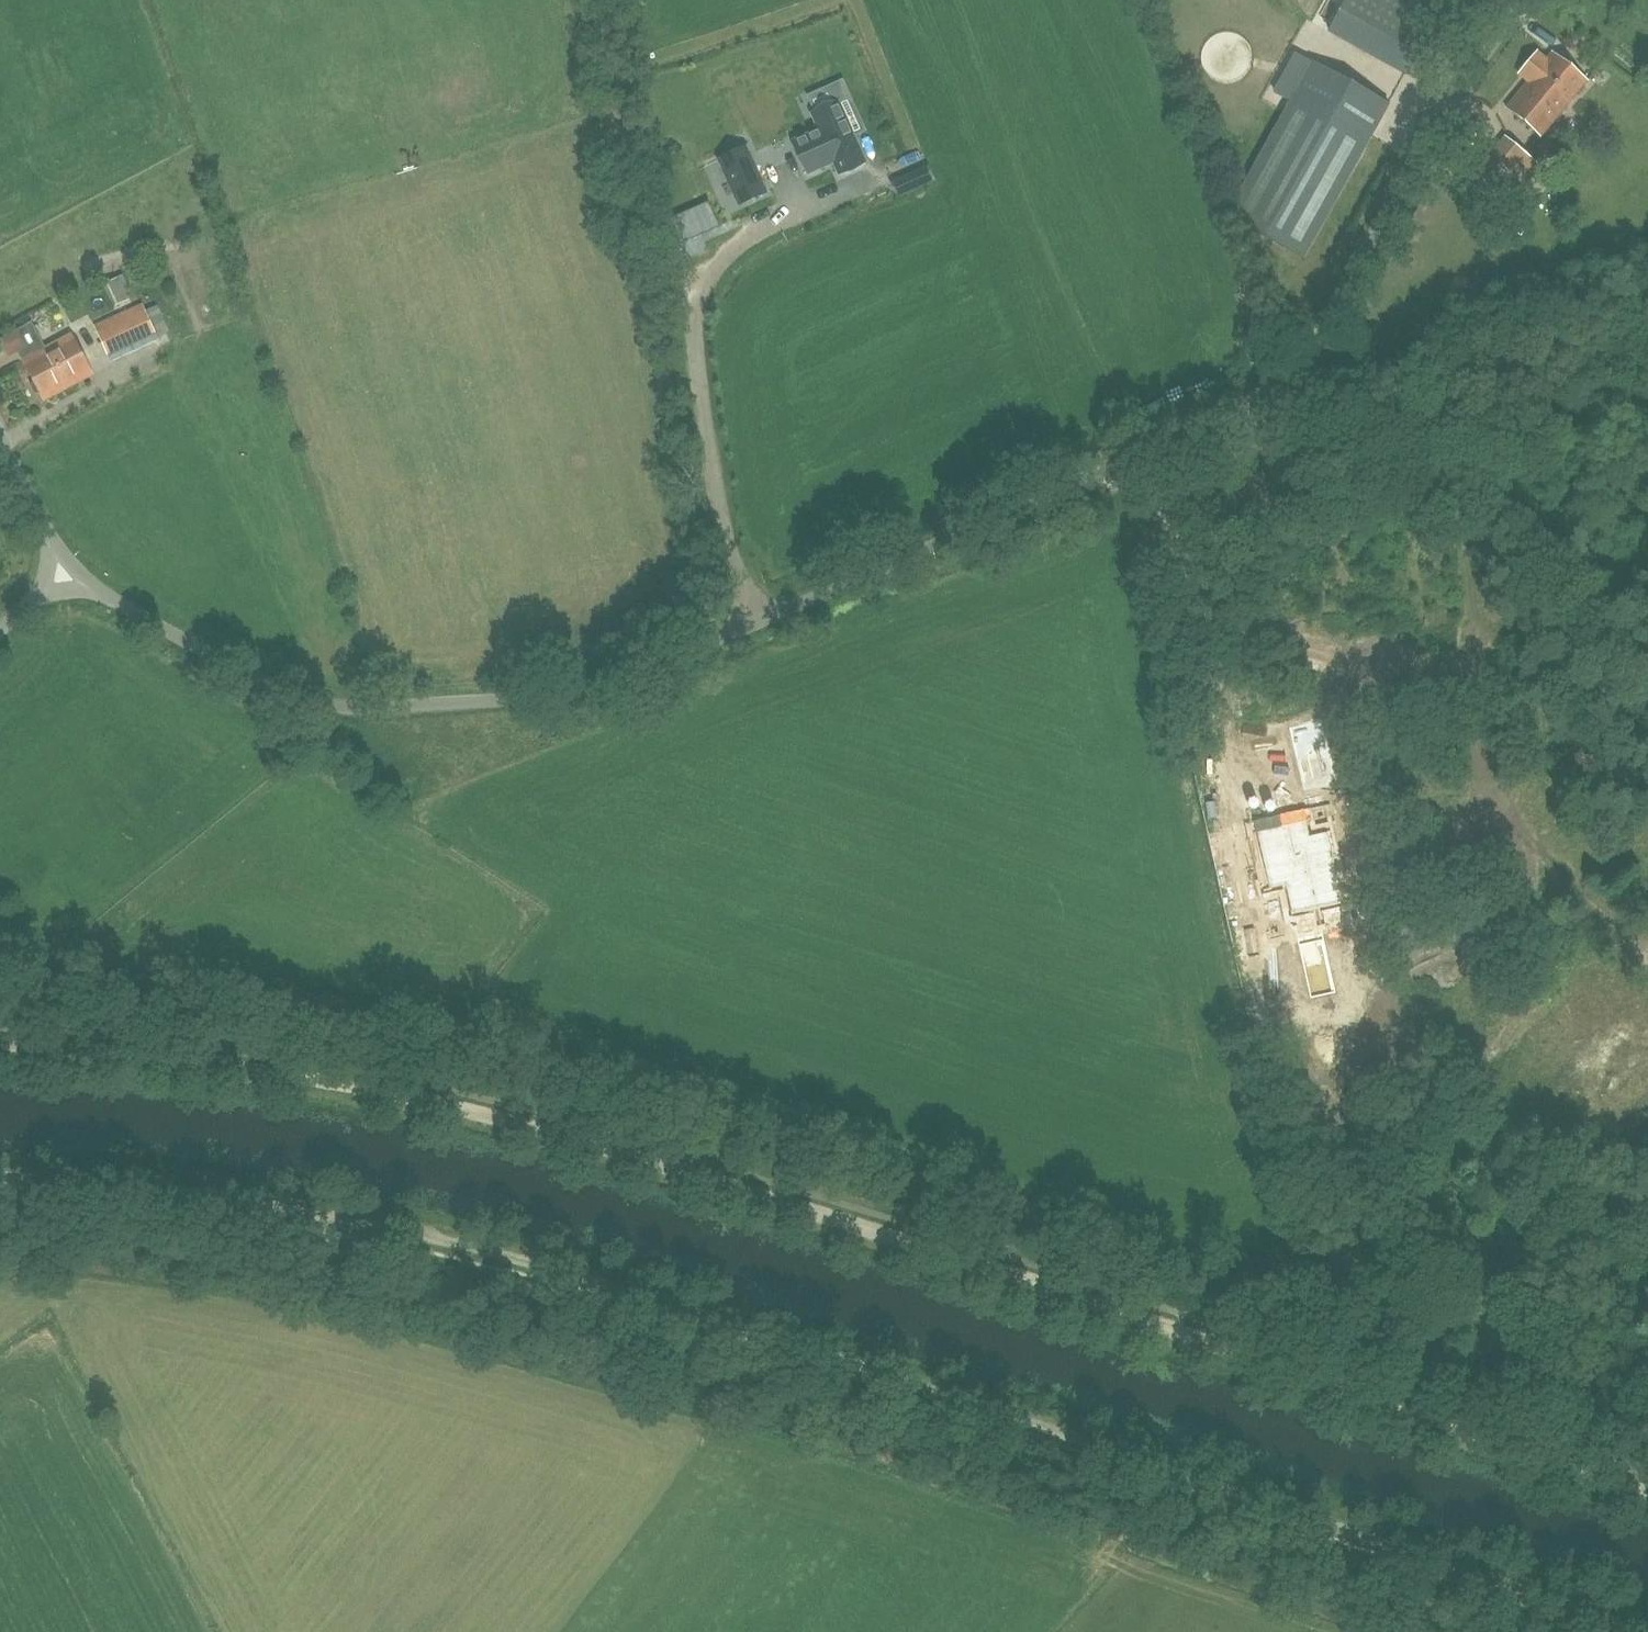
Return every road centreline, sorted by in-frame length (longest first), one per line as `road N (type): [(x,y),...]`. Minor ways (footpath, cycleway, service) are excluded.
road 1 (unclassified): [(100,590),(211,659),(345,708),(482,702),(606,675),(1278,392),(1299,372),(1435,138),(1527,0)]
road 2 (track): [(0,1178),(174,1189),(359,1219),(529,1259),(1647,1629)]
road 3 (track): [(1647,1492),(760,1194),(511,1122),(0,1042)]

